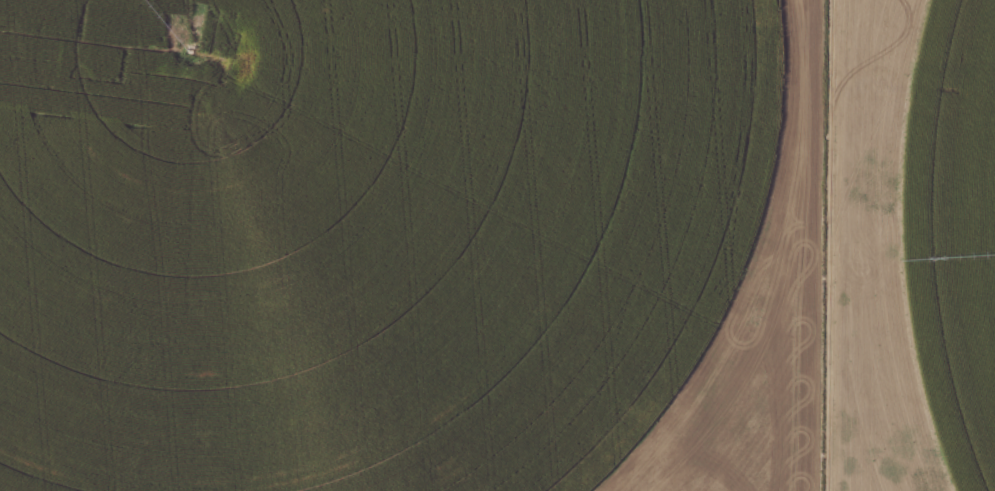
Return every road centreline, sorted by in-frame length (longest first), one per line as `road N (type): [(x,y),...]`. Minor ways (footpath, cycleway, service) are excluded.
road 1 (residential): [(838,0),(835,490)]

